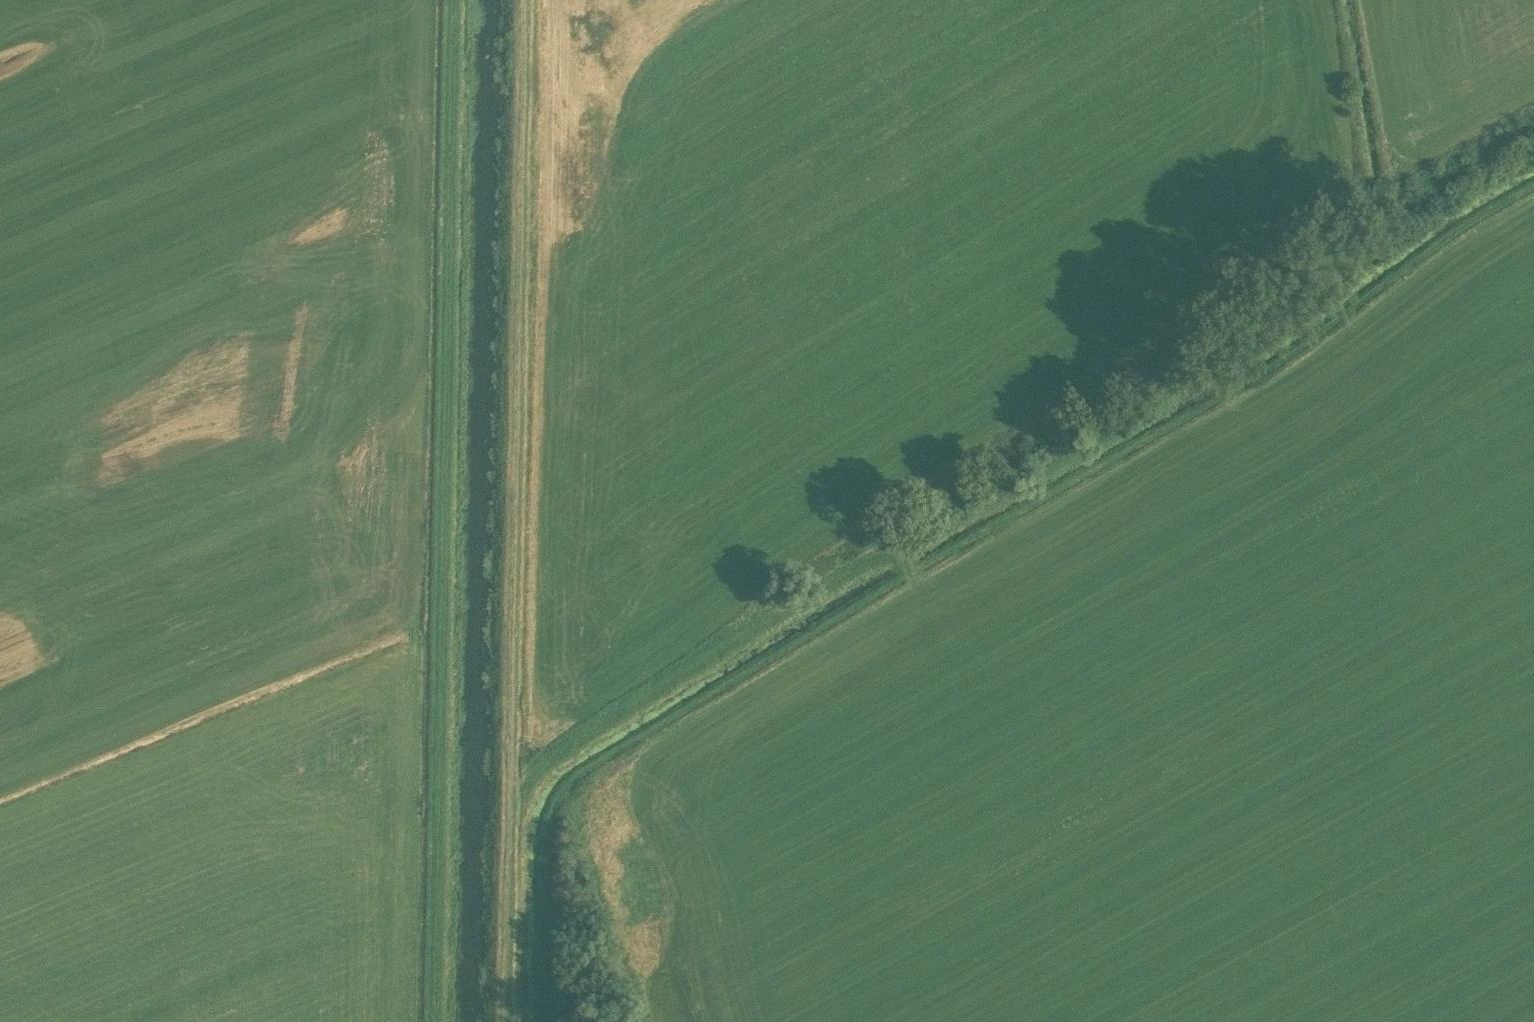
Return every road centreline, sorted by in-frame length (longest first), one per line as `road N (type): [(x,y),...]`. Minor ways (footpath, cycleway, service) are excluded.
road 1 (track): [(1335,0),(1361,189)]

